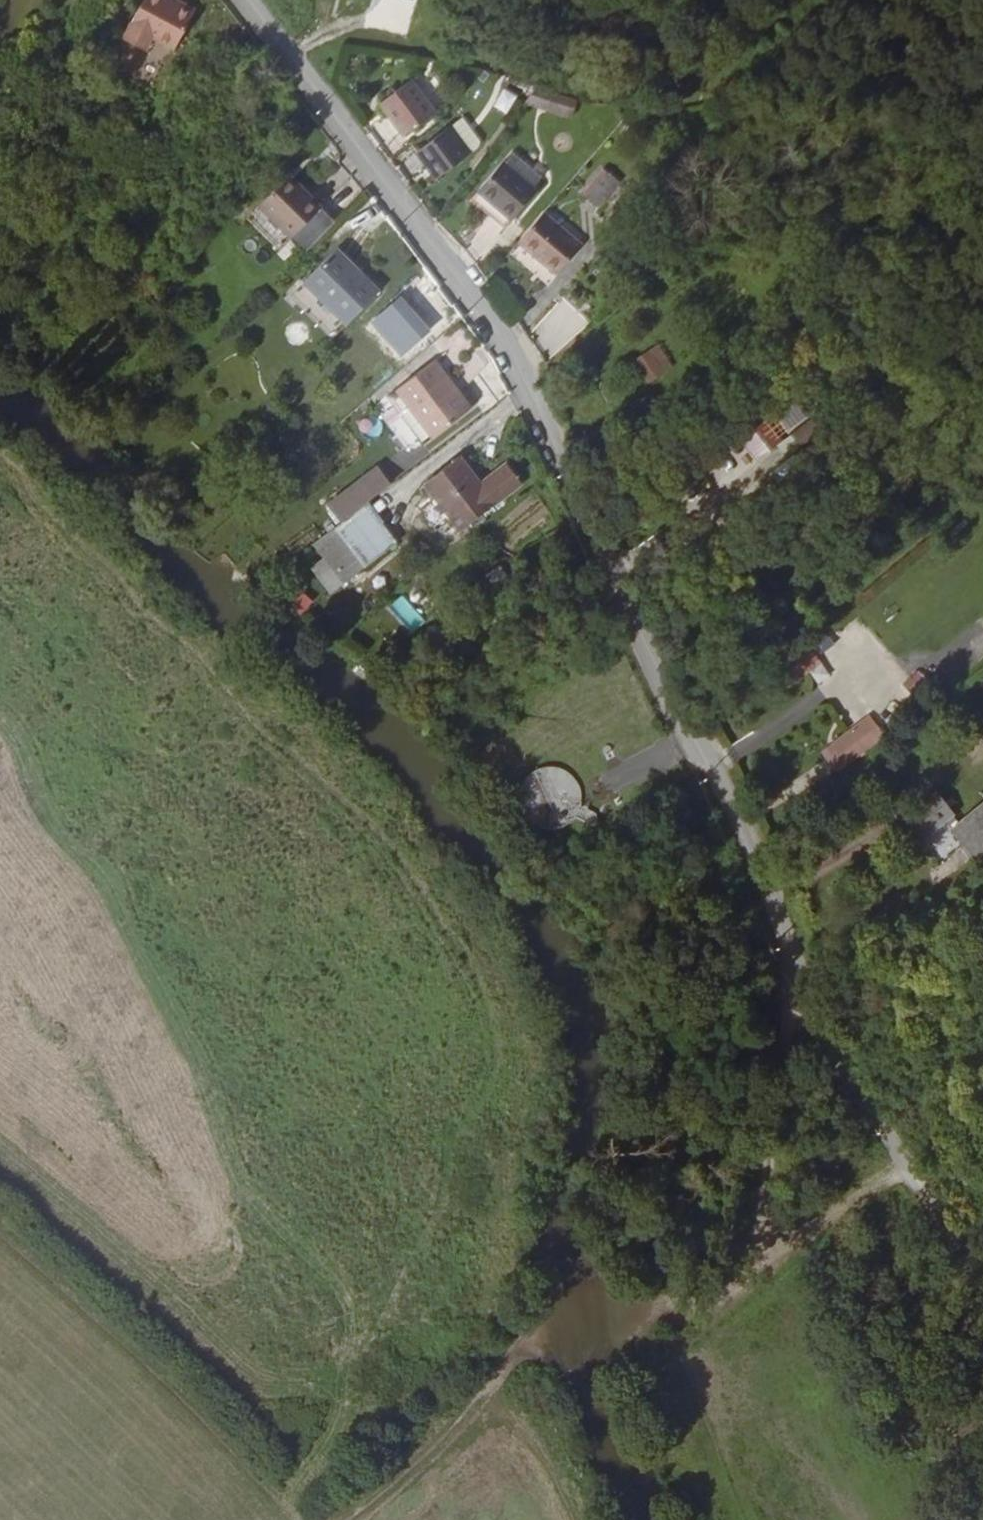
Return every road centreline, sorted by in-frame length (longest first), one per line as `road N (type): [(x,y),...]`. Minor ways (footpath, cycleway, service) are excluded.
road 1 (residential): [(247,0),(499,335),(705,756)]
road 2 (track): [(349,1519),(559,1320),(706,1295),(758,1250),(799,965)]
road 3 (unclassified): [(982,1307),(799,965),(705,756)]
road 4 (track): [(298,1519),(106,1326),(0,1233)]

